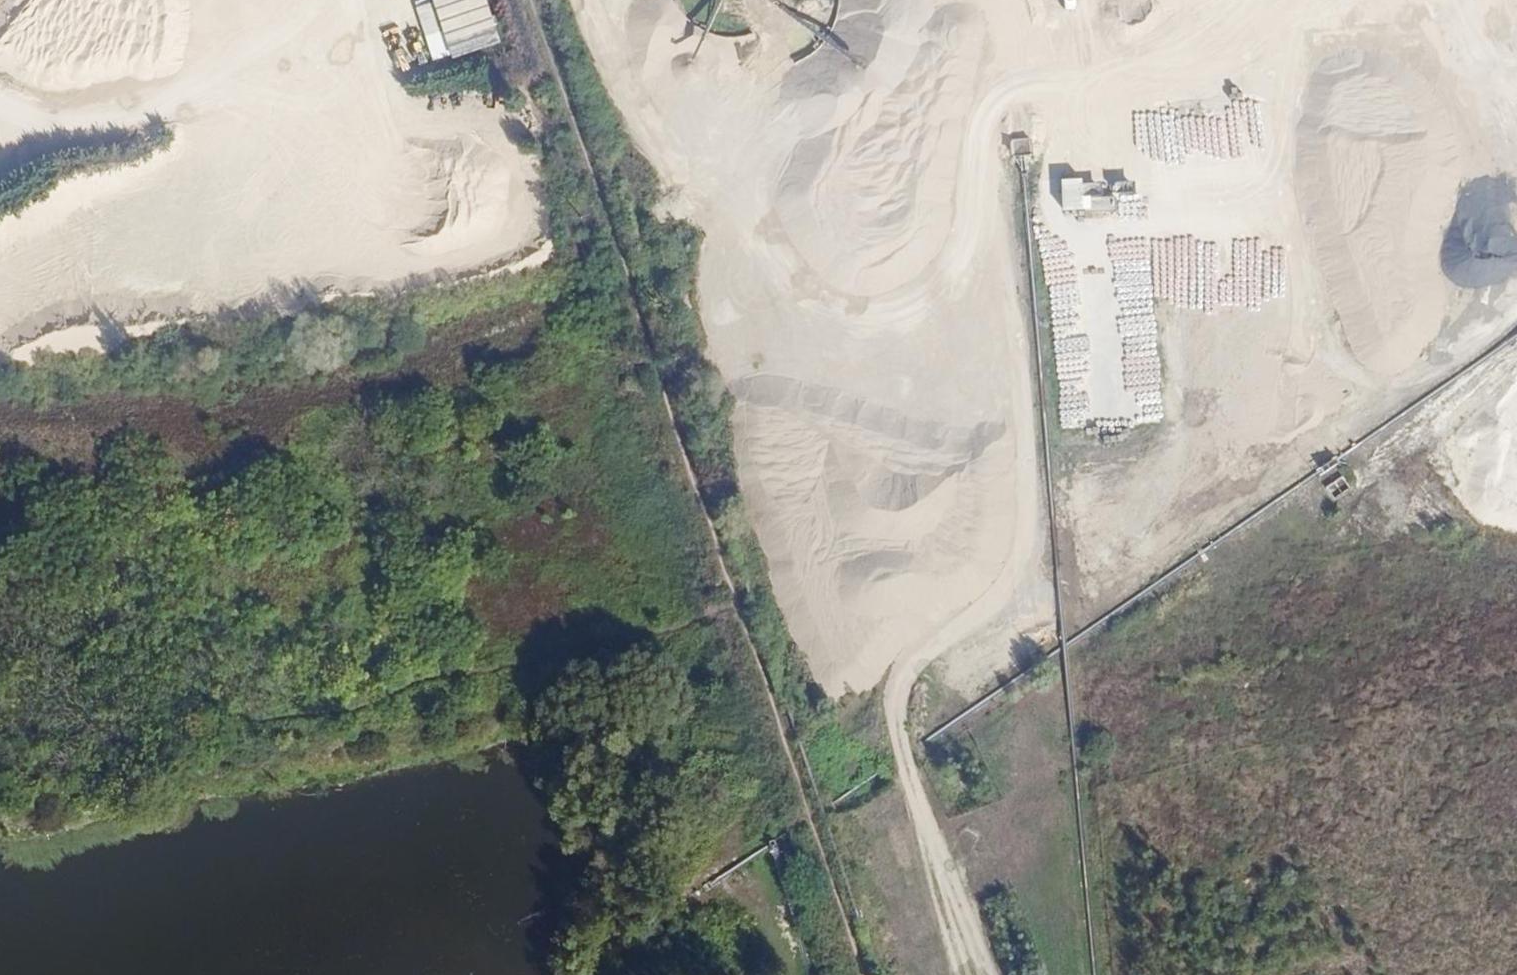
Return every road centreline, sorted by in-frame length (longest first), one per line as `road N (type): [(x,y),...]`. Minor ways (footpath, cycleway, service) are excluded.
road 1 (track): [(869,974),(545,0)]

